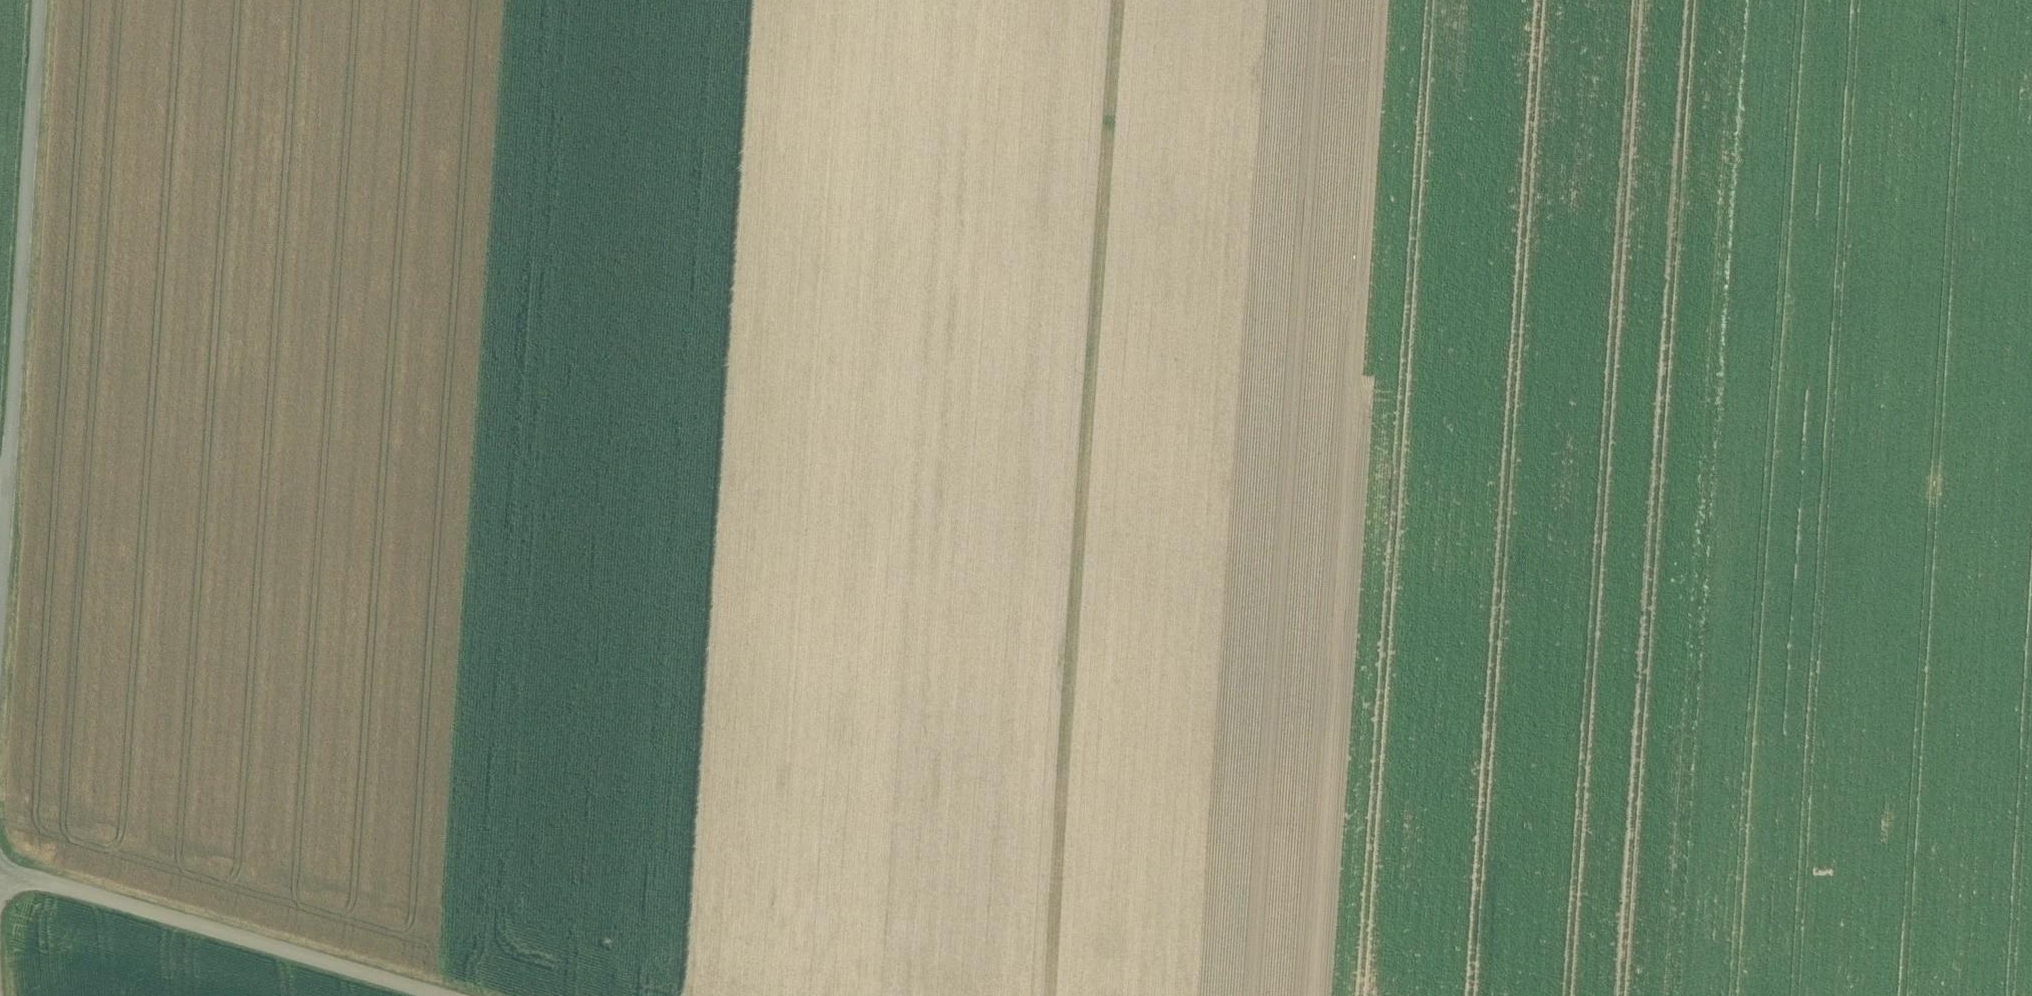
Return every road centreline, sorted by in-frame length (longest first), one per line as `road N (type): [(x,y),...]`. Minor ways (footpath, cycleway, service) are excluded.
road 1 (unclassified): [(0,578),(40,0)]
road 2 (unclassified): [(0,878),(24,877),(446,995)]

